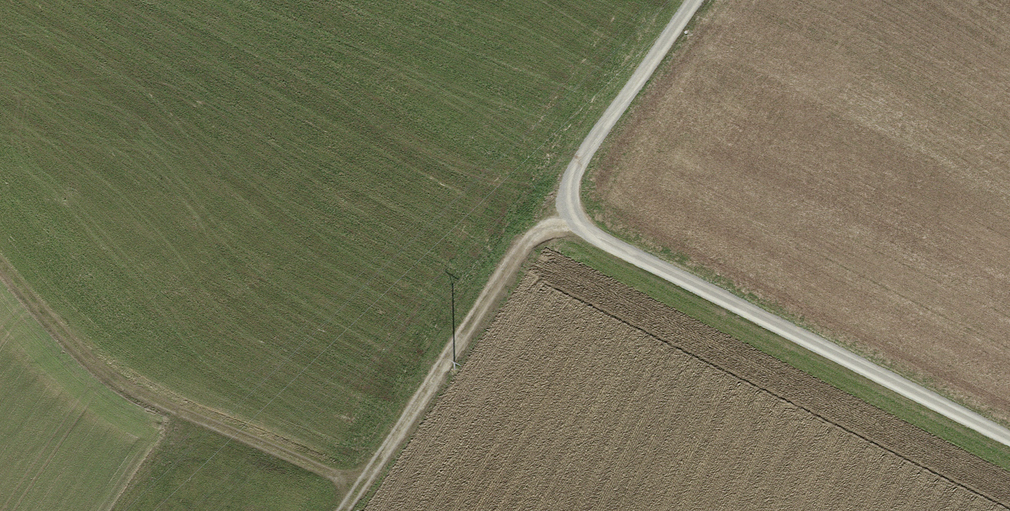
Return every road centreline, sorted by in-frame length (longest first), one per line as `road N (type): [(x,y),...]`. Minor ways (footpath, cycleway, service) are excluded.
road 1 (track): [(1009,439),(593,239),(584,224)]
road 2 (track): [(362,488),(134,395),(93,365),(0,266)]
road 3 (track): [(584,224),(531,239),(346,510)]
road 4 (track): [(584,224),(573,205),(577,167),(699,0)]

